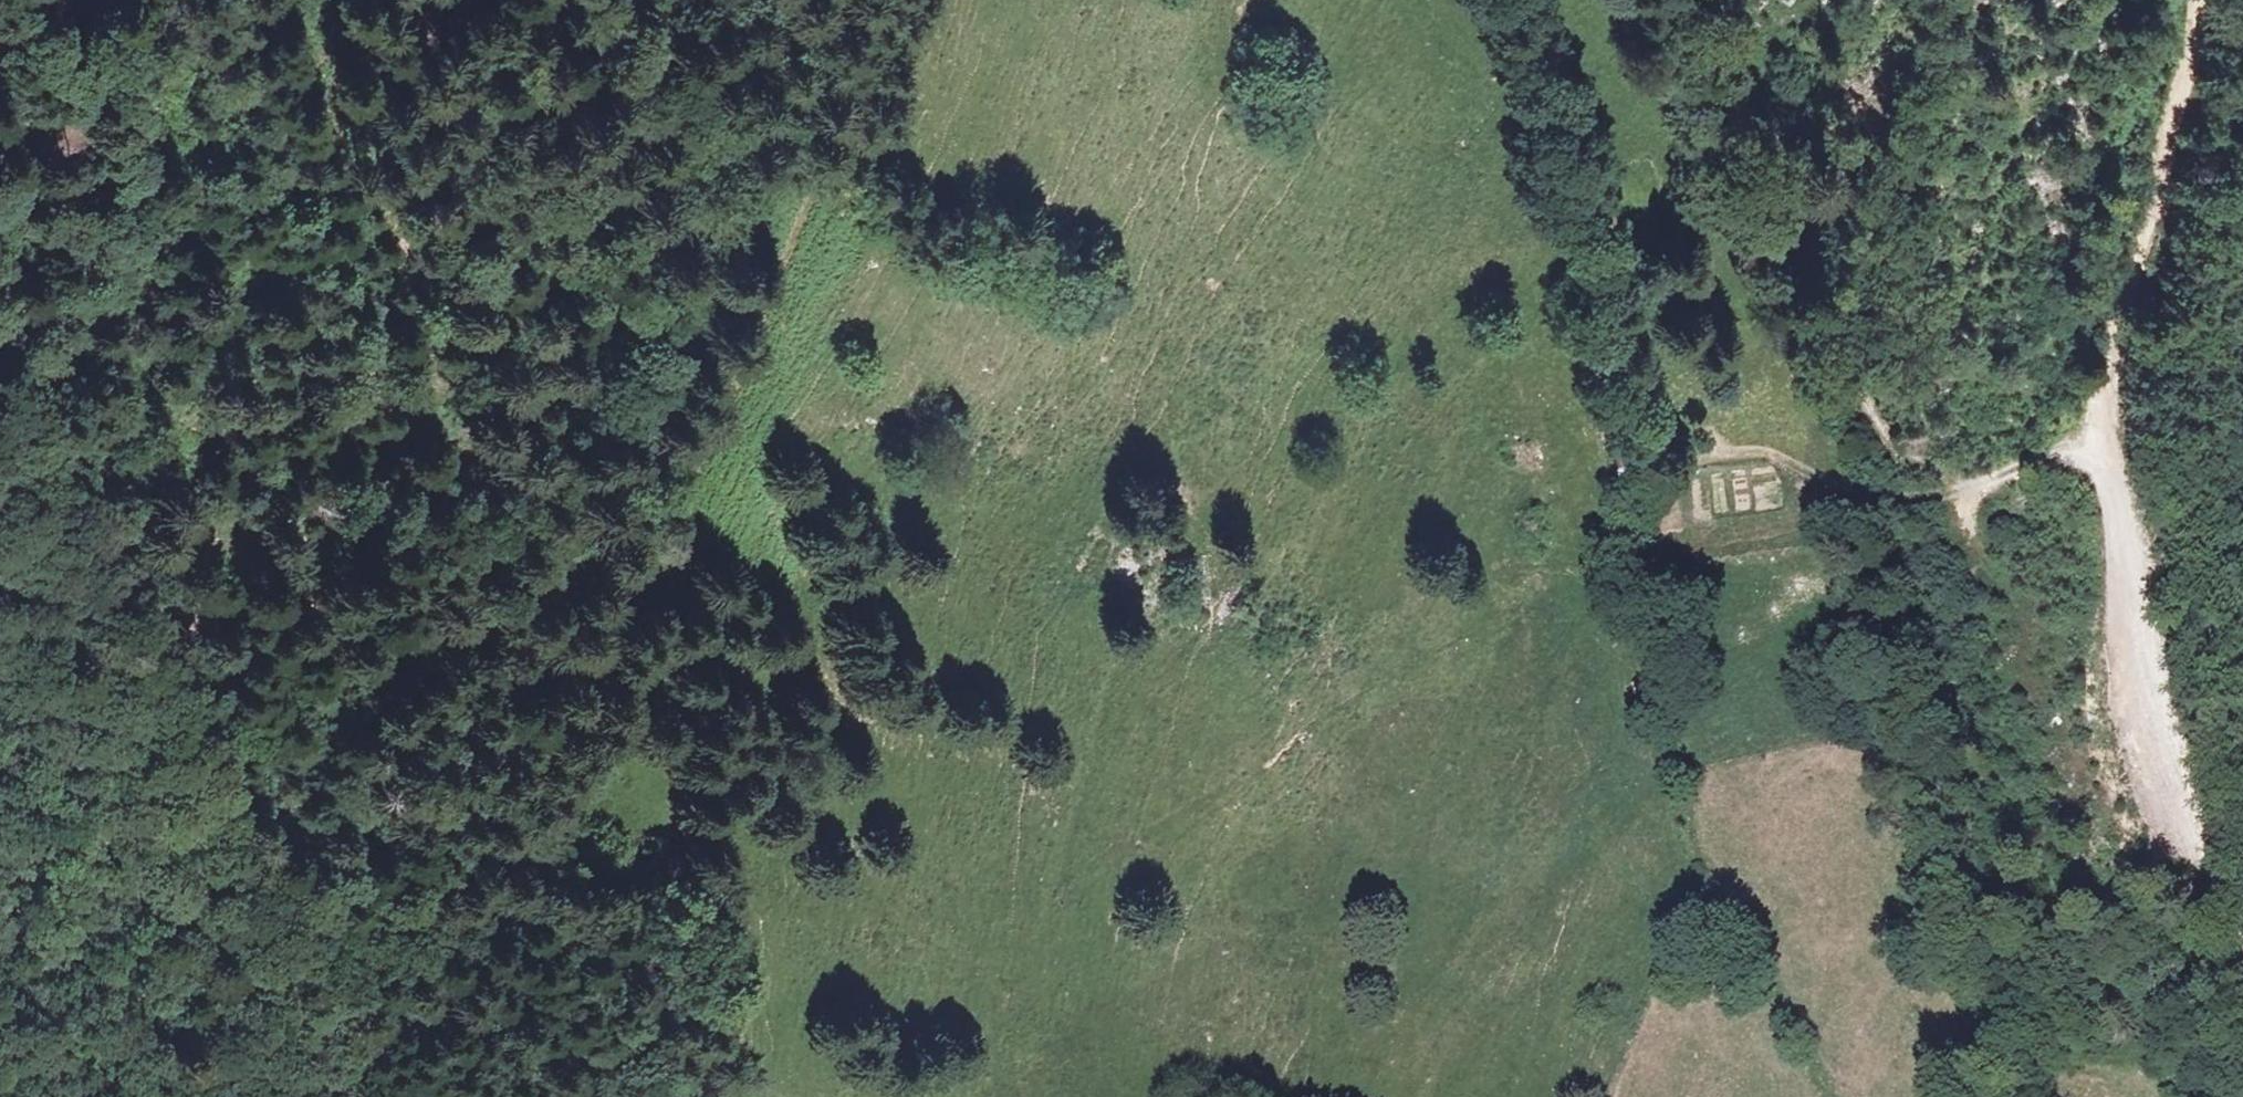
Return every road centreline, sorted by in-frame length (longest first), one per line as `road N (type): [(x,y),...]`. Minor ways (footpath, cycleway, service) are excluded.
road 1 (track): [(2098,442),(2121,519),(2153,766),(2242,978)]
road 2 (track): [(2193,0),(2181,93),(2109,346),(2098,442)]
road 3 (track): [(2098,442),(1970,485)]

